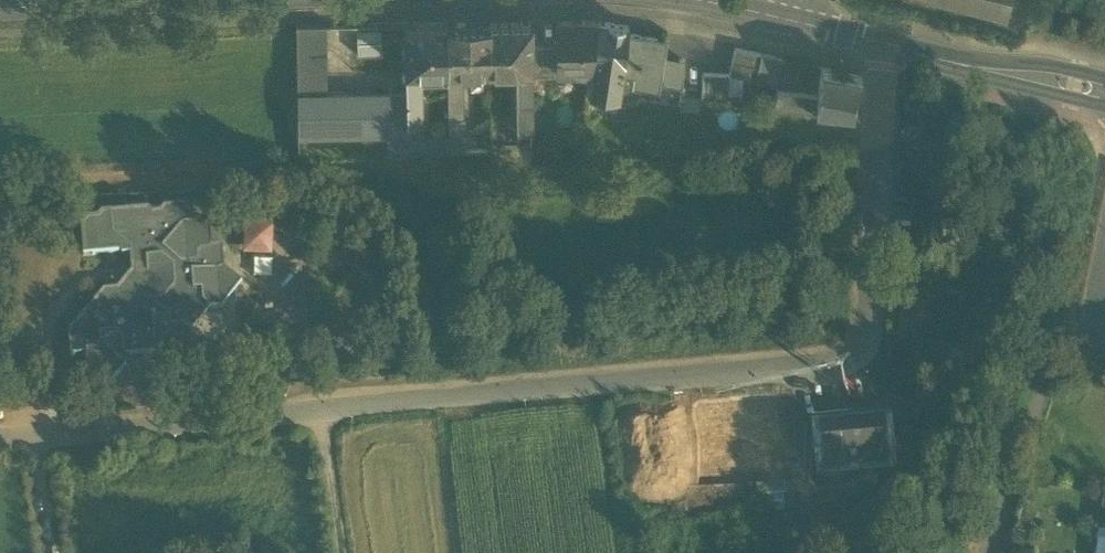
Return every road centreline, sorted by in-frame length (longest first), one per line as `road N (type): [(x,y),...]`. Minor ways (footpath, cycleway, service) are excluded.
road 1 (residential): [(0,438),(865,361),(891,47)]
road 2 (secondary): [(0,11),(223,0)]
road 3 (secondary): [(891,47),(1104,96)]
road 4 (track): [(338,552),(320,409)]
road 5 (secondary): [(666,0),(798,25)]

